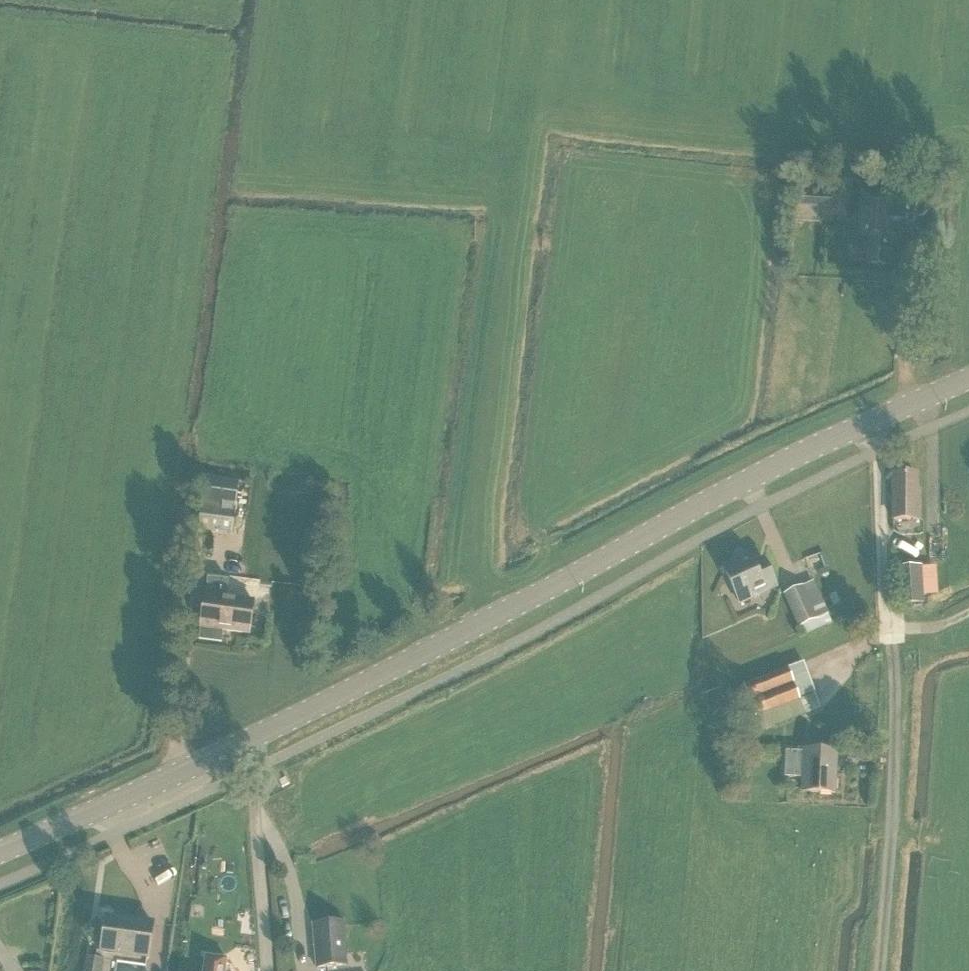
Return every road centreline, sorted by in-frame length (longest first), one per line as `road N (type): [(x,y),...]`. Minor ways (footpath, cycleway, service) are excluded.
road 1 (tertiary): [(231,751),(742,484),(968,381)]
road 2 (track): [(896,625),(879,970)]
road 3 (tertiary): [(0,851),(231,751)]
road 4 (residential): [(264,970),(245,776),(231,751)]

